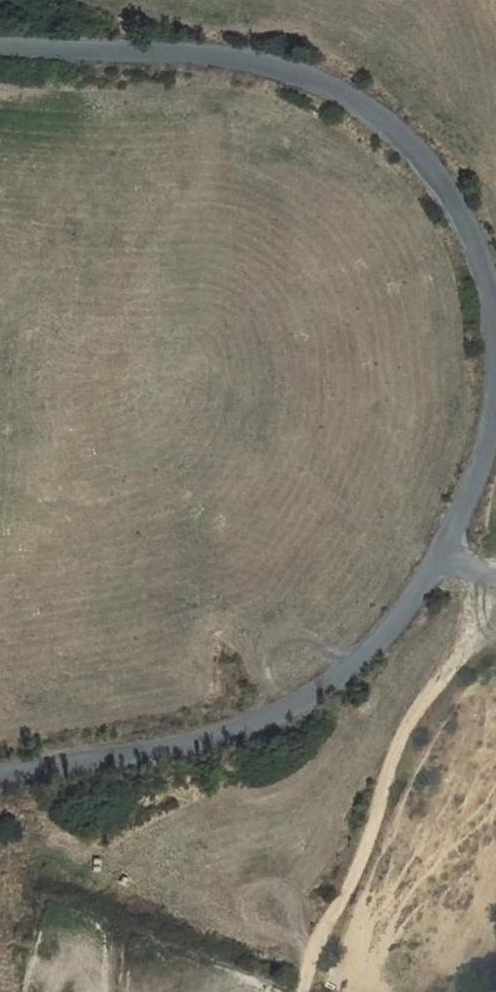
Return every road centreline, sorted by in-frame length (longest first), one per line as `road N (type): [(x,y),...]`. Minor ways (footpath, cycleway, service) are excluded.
road 1 (track): [(300,991),(349,884),(394,752),(464,646),(483,572),(495,577)]

